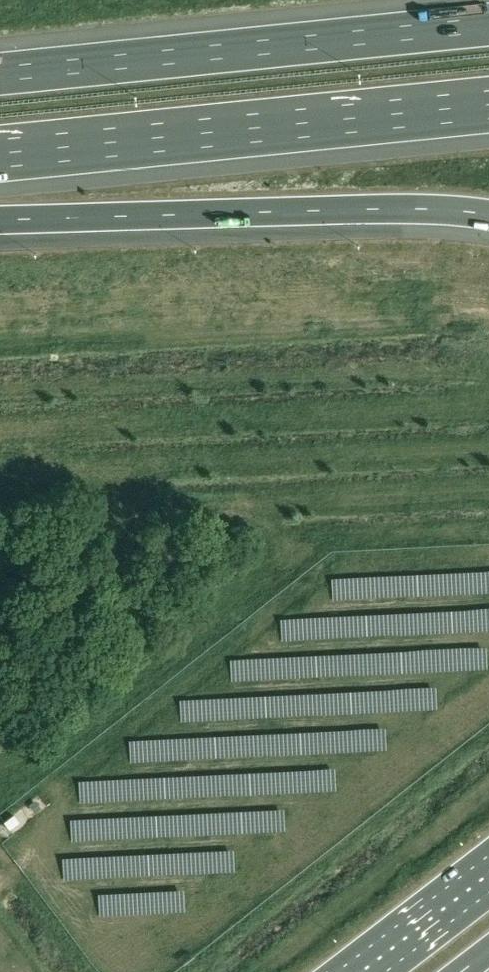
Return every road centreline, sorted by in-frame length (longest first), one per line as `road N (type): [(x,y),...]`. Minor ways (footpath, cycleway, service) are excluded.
road 1 (motorway): [(488,25),(0,74)]
road 2 (motorway): [(0,154),(488,105)]
road 3 (motorway): [(0,215),(354,207),(488,217)]
road 4 (motorway): [(488,875),(363,971)]

